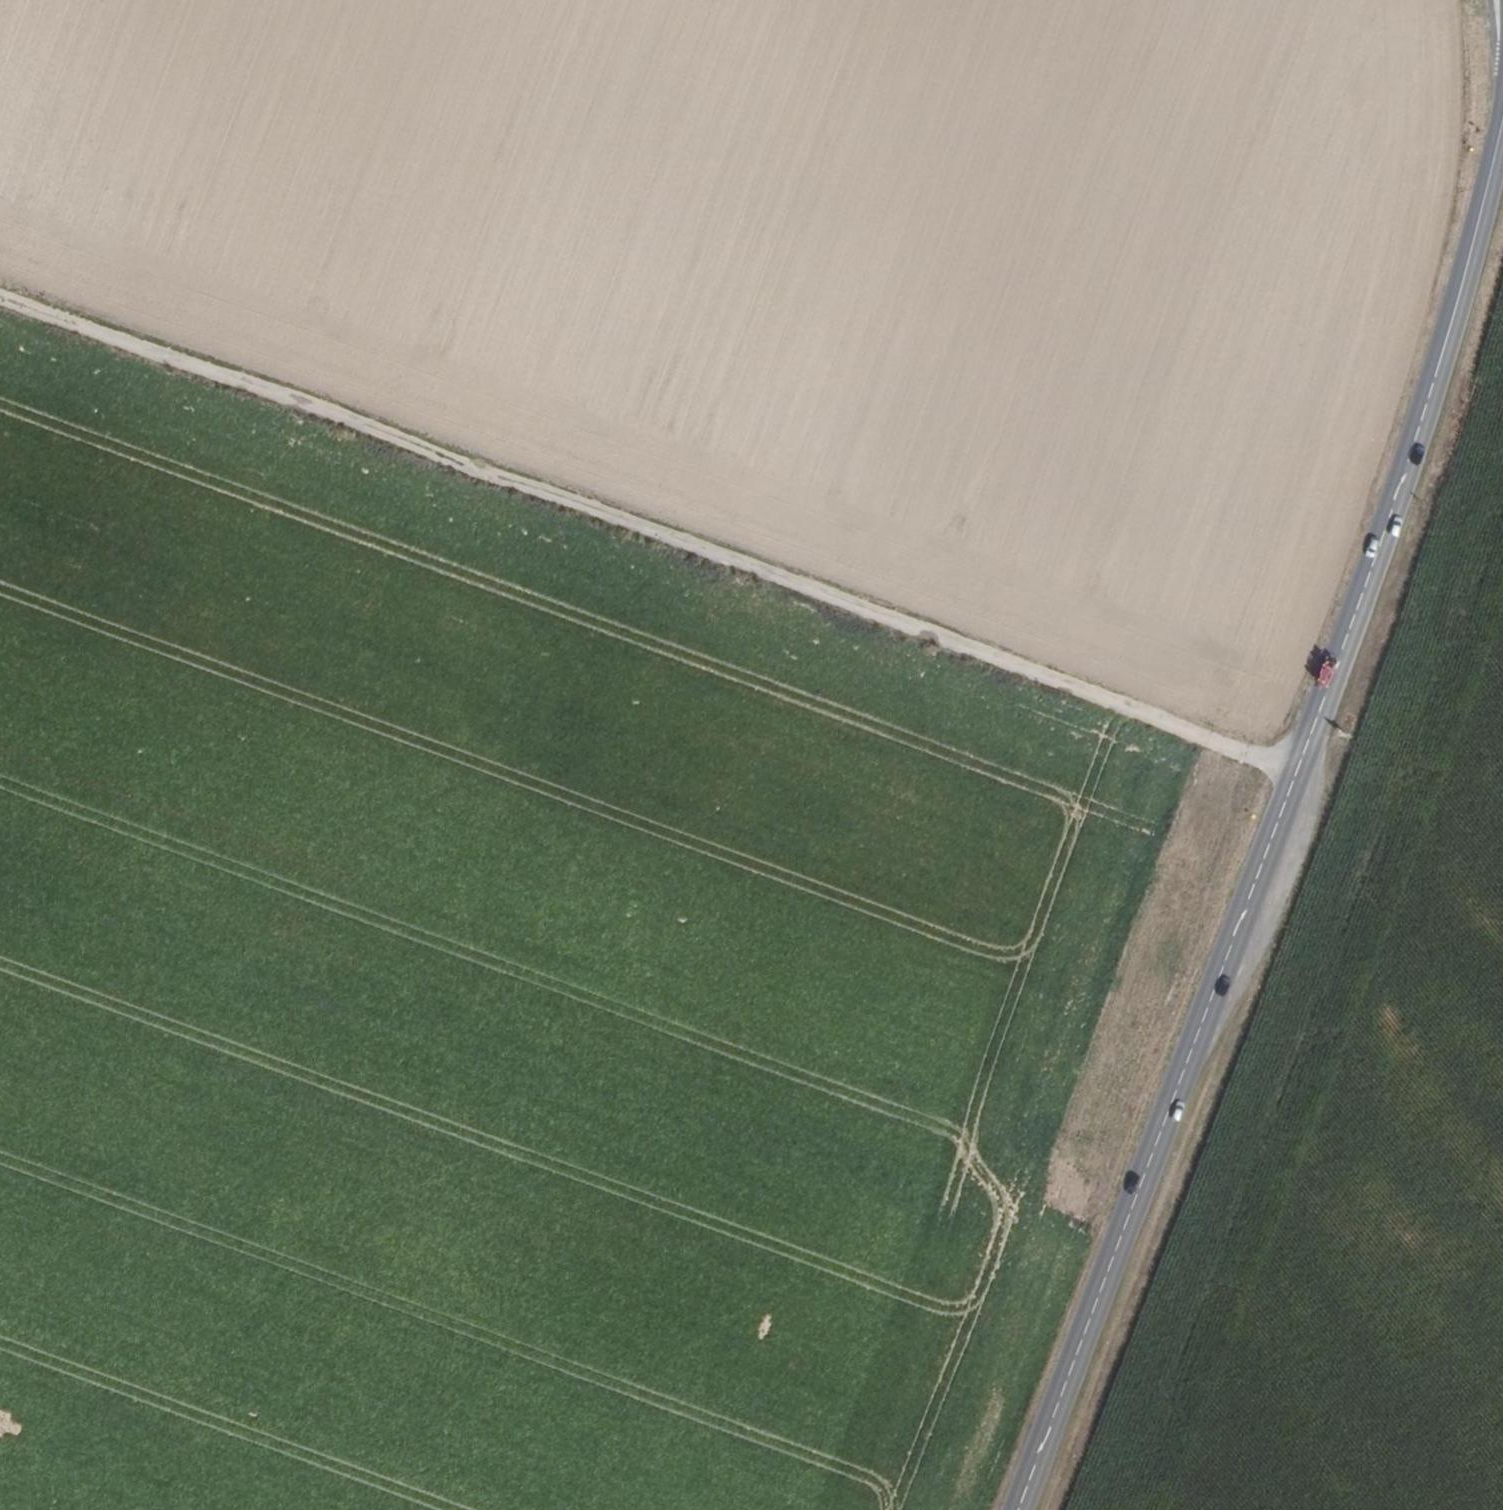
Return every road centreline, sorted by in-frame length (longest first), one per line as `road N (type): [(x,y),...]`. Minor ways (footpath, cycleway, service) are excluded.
road 1 (secondary): [(1019,1509),(1419,444),(1502,143)]
road 2 (track): [(0,296),(1298,770)]

